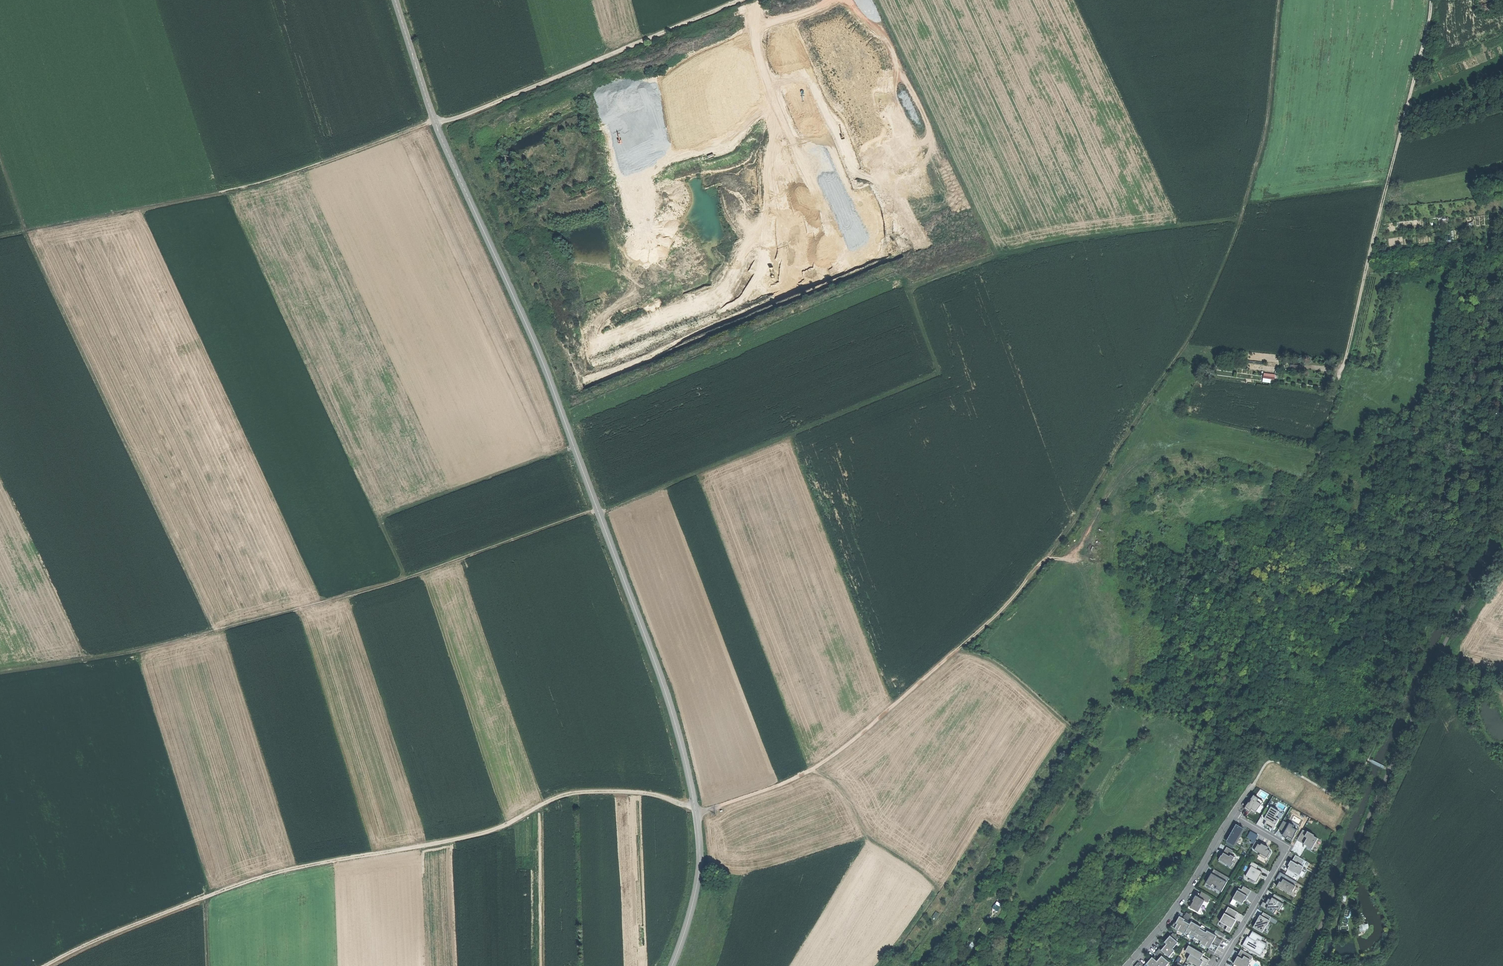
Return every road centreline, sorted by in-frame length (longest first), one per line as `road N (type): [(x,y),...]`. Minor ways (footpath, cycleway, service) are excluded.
road 1 (tertiary): [(672,965),(700,858),(670,708),(544,366),(434,121),(395,0)]
road 2 (track): [(734,0),(459,117),(269,181),(0,237)]
road 3 (track): [(1281,0),(1269,124),(1215,288),(1060,545),(1011,600)]
road 4 (track): [(0,672),(122,653),(326,602),(597,509)]
road 5 (track): [(215,631),(33,250),(0,155)]
road 6 (track): [(205,896),(287,870),(482,833),(570,793),(638,792),(695,808)]
road 7 (track): [(1337,392),(1433,0)]
road 8 (track): [(696,813),(812,772),(1011,600)]
road 9 (track): [(939,375),(599,514)]
road 10 (track): [(1242,218),(1063,240),(907,288)]
road 11 (track): [(1020,591),(907,288)]
road 12 (track): [(876,0),(996,257)]
road 13 (track): [(574,447),(379,519),(405,579)]
road 14 (track): [(812,772),(833,783),(866,833),(938,892),(893,955)]
road 15 (track): [(1075,0),(1177,224)]
road 16 (residential): [(1221,965),(1283,851),(1232,815)]
road 17 (residential): [(1232,815),(1126,965)]
road 18 (track): [(957,652),(996,662),(1104,751)]
road 19 (track): [(50,965),(205,896)]

